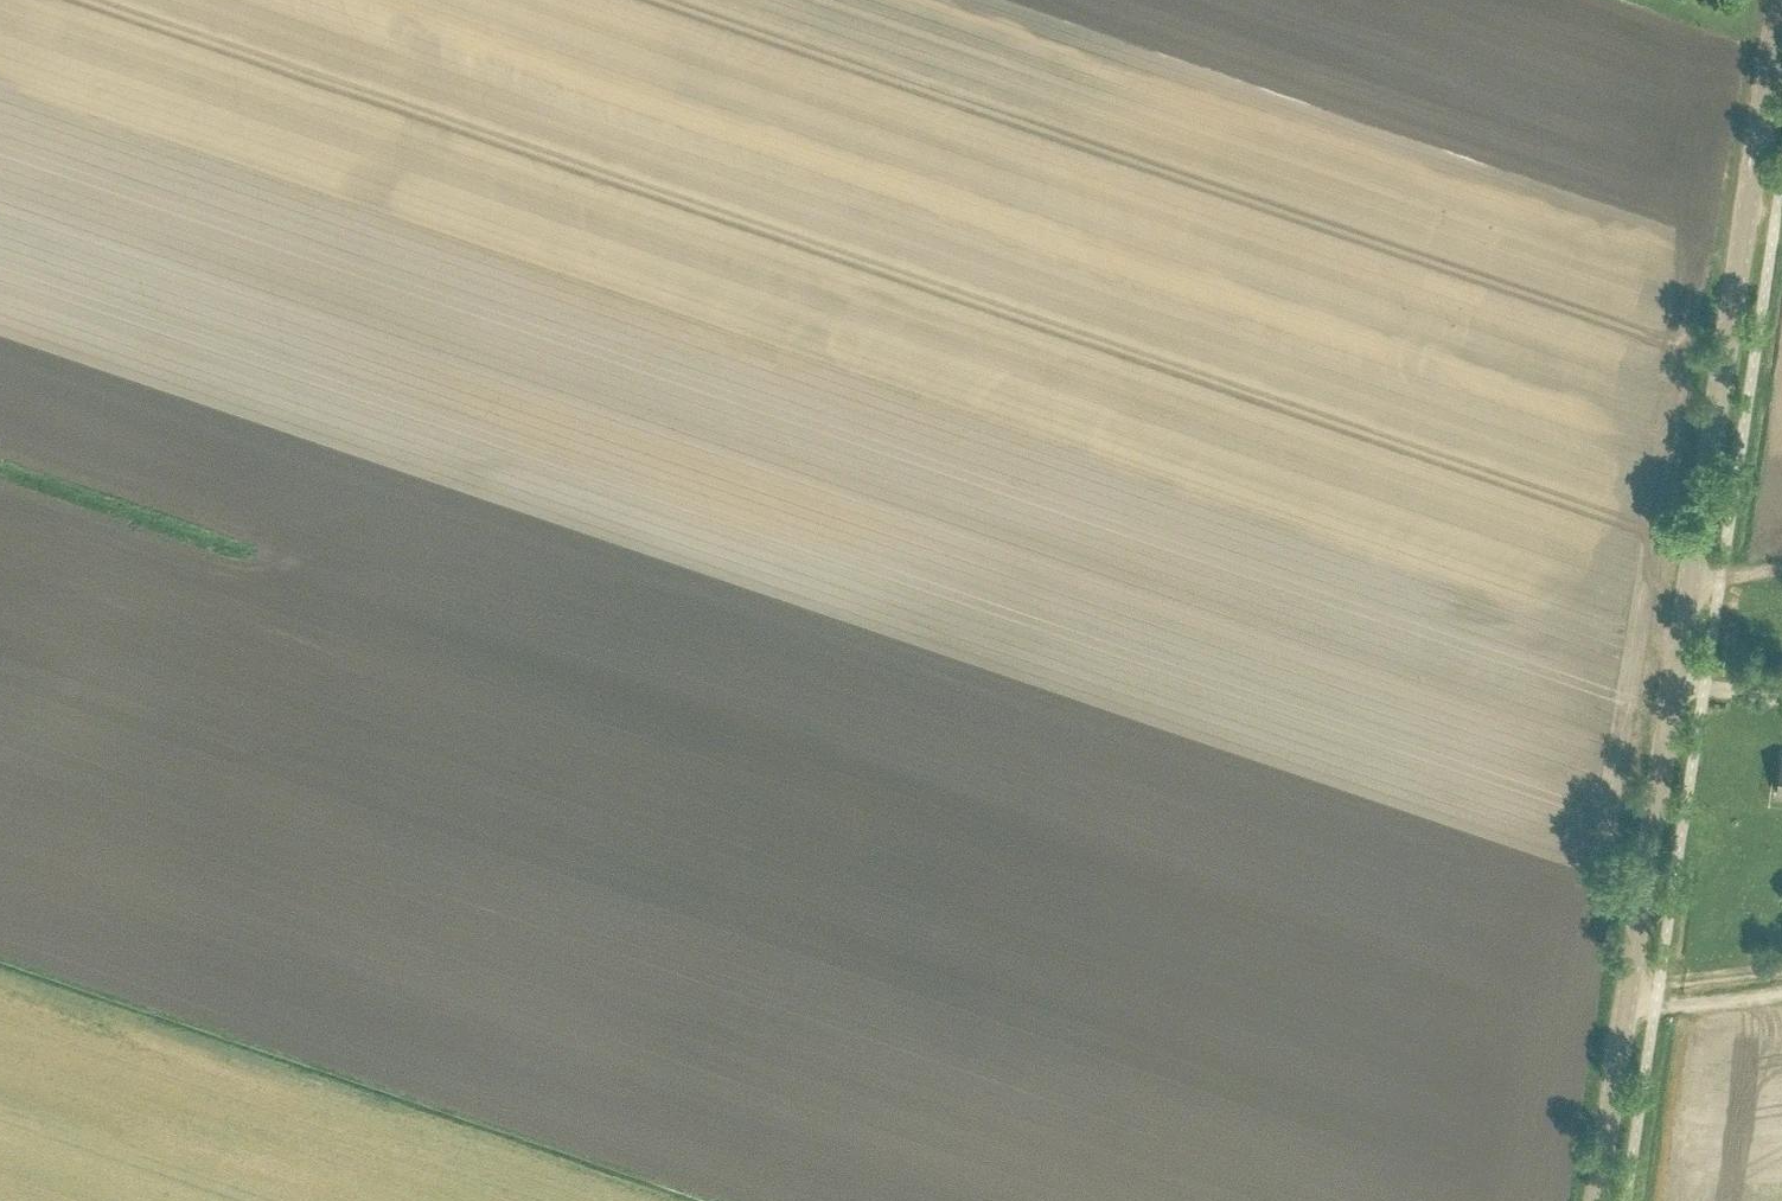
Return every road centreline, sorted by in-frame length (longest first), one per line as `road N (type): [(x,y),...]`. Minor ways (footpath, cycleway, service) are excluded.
road 1 (tertiary): [(1594,1200),(1776,0)]

